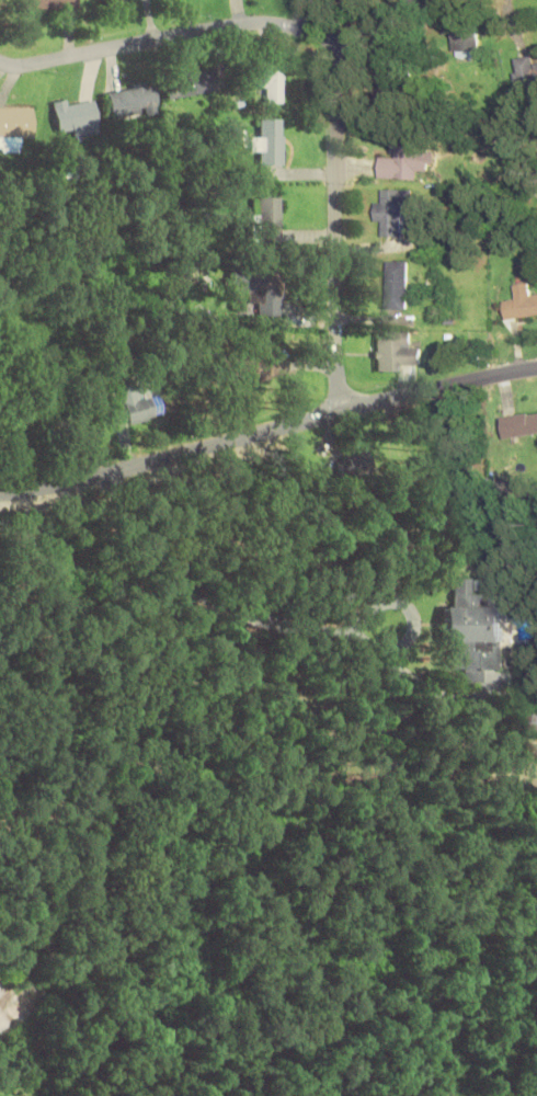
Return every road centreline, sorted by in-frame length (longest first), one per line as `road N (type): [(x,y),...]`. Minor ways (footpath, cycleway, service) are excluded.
road 1 (tertiary): [(0,493),(113,476),(536,370)]
road 2 (residential): [(342,414),(334,70),(353,46),(418,0)]
road 3 (residential): [(338,61),(309,33),(254,24),(30,67),(0,62)]
road 4 (residential): [(113,476),(217,606),(271,625),(354,628)]

